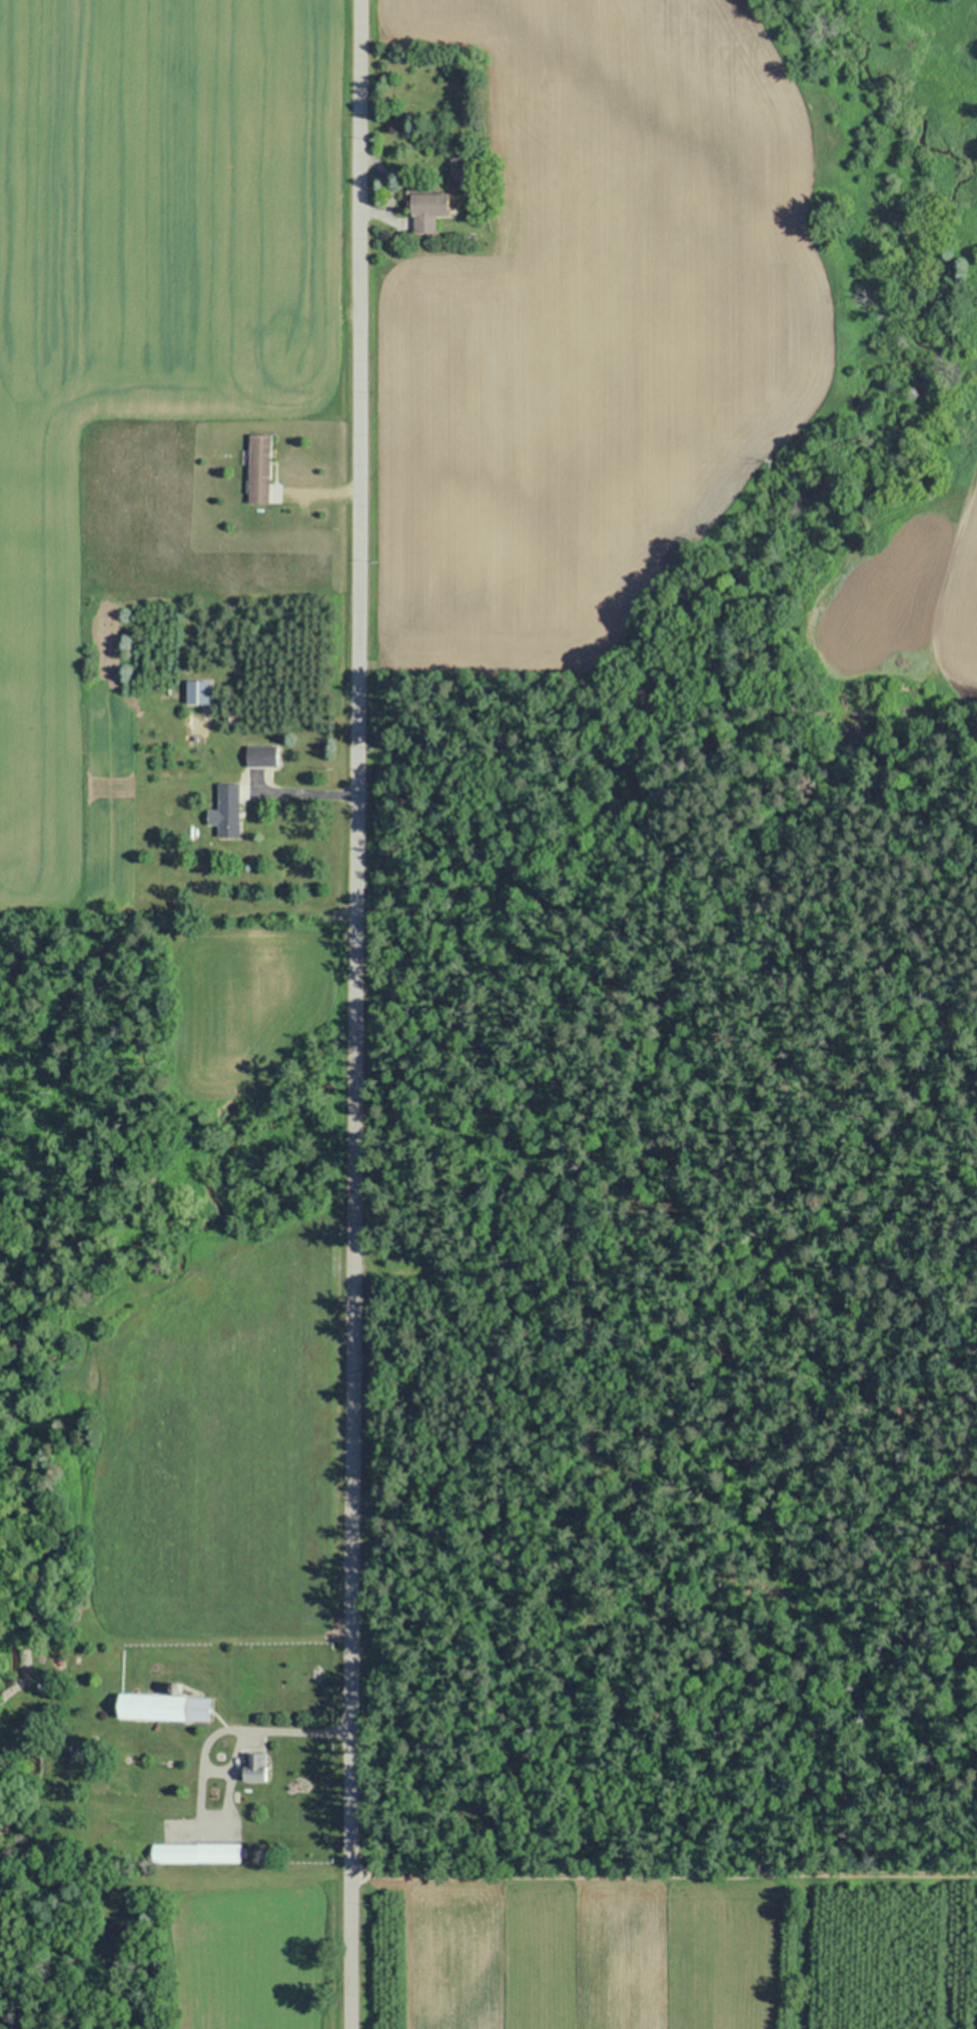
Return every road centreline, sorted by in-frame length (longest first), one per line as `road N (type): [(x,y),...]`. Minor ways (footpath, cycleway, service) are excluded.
road 1 (residential): [(351,2028),(358,0)]
road 2 (track): [(976,477),(932,640),(940,678),(957,699),(976,704)]

